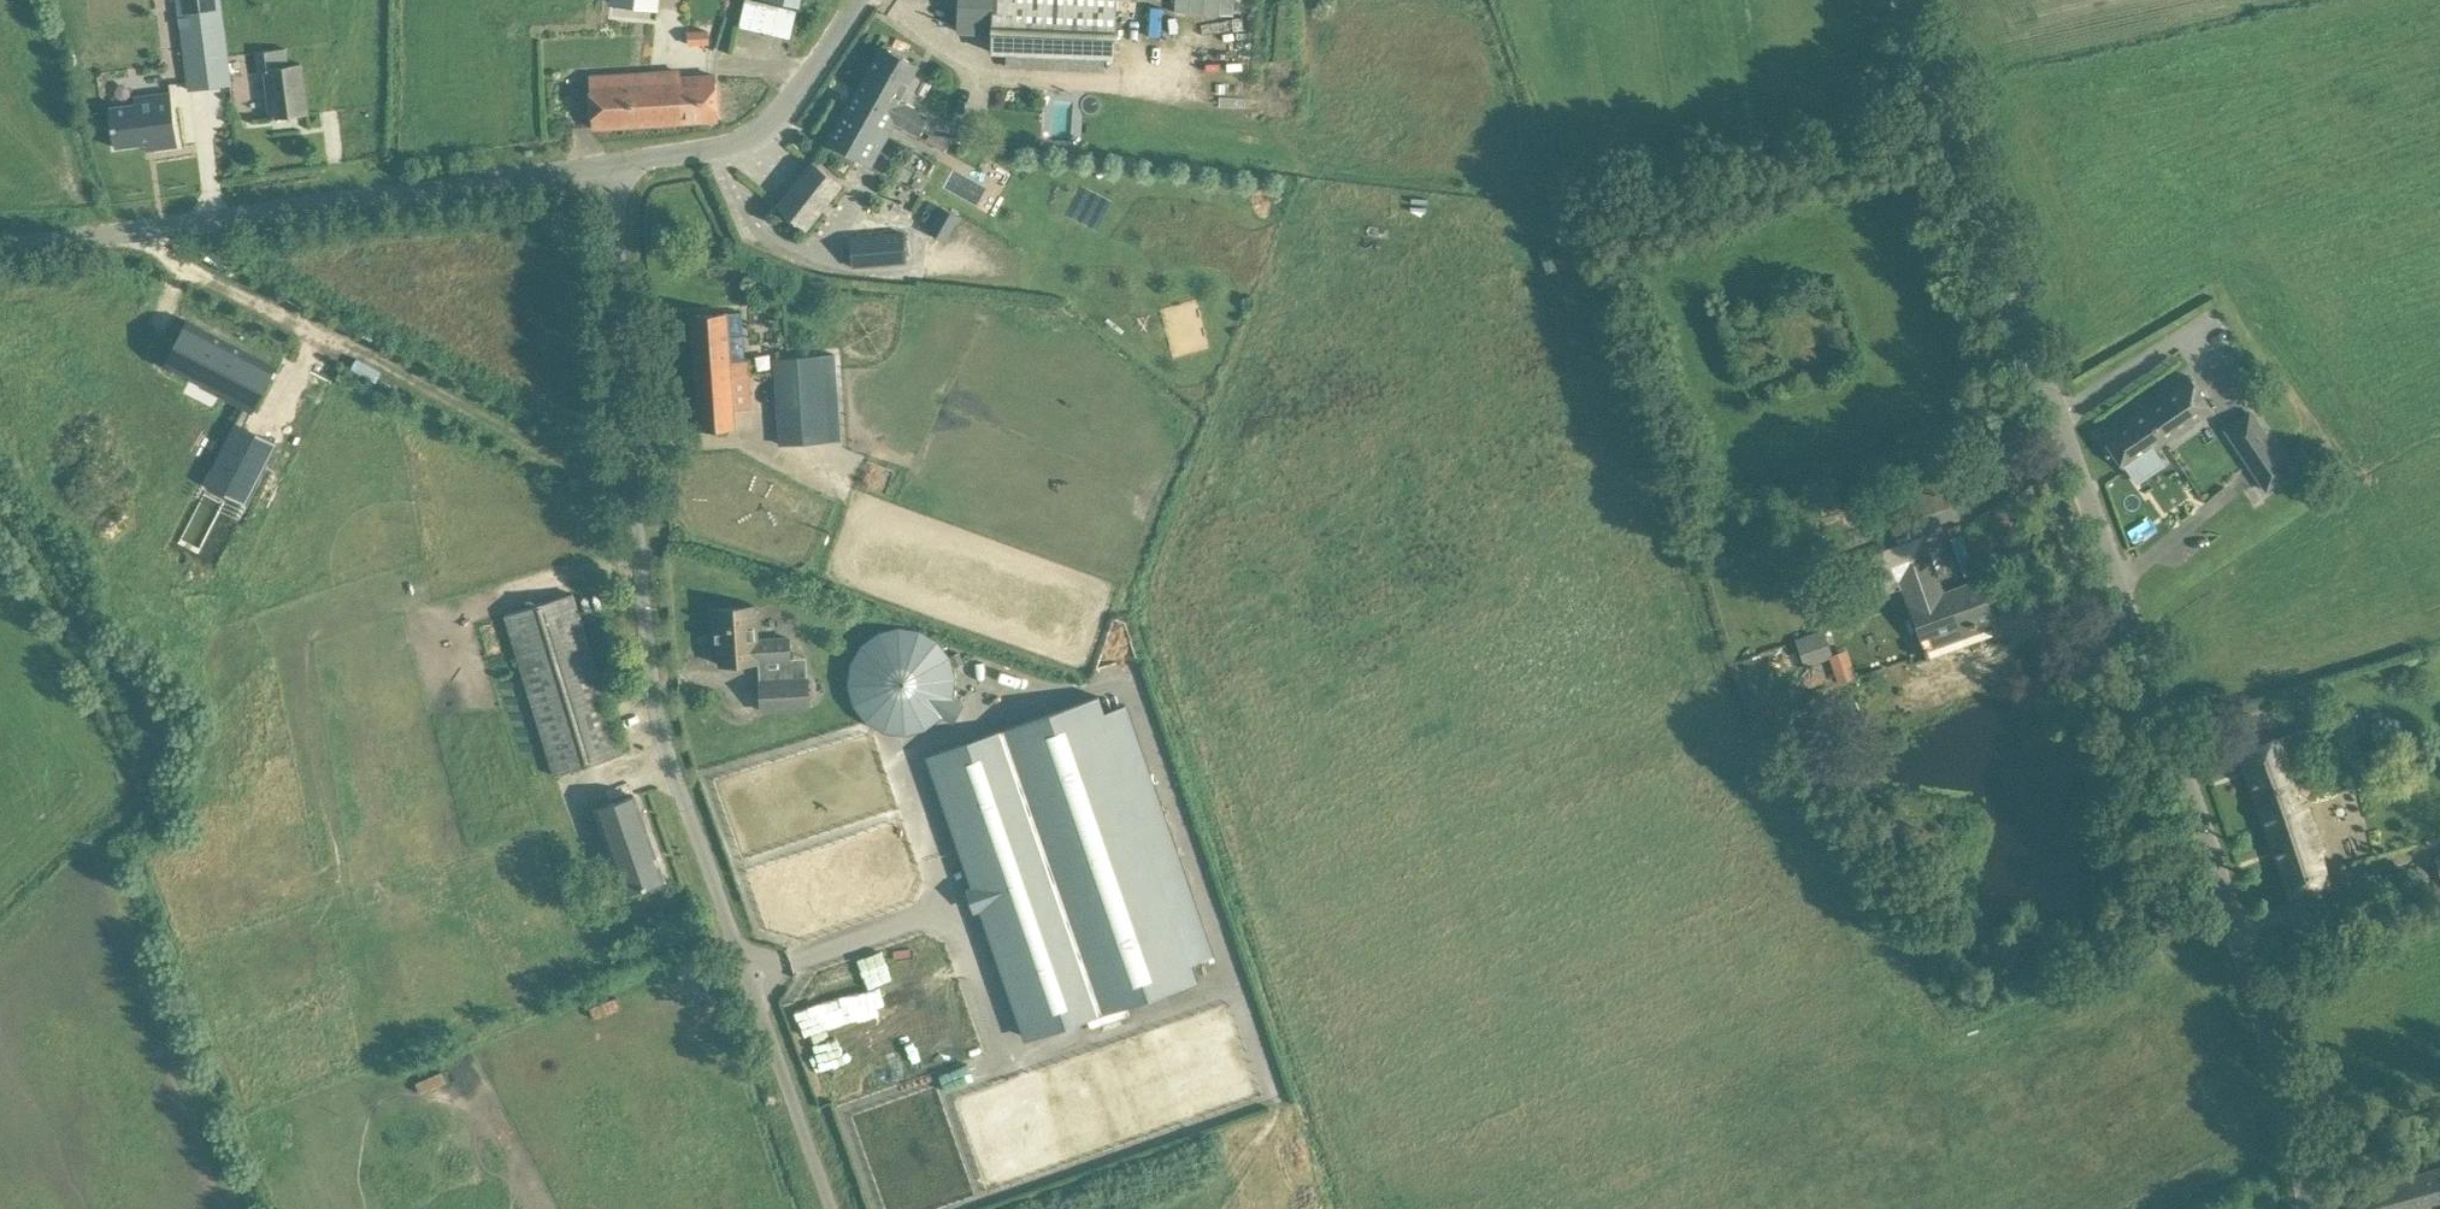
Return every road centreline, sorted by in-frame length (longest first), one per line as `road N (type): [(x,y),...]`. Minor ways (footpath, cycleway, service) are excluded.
road 1 (unclassified): [(2311,1208),(2269,1037),(2204,835),(1904,0)]
road 2 (residential): [(606,165),(655,703),(833,1208)]
road 3 (unclassified): [(0,245),(606,165)]
road 4 (track): [(142,230),(180,263),(634,486)]
road 5 (residential): [(606,165),(723,146),(764,127),(794,99),(860,0)]
road 6 (track): [(2439,1098),(2295,1137)]

